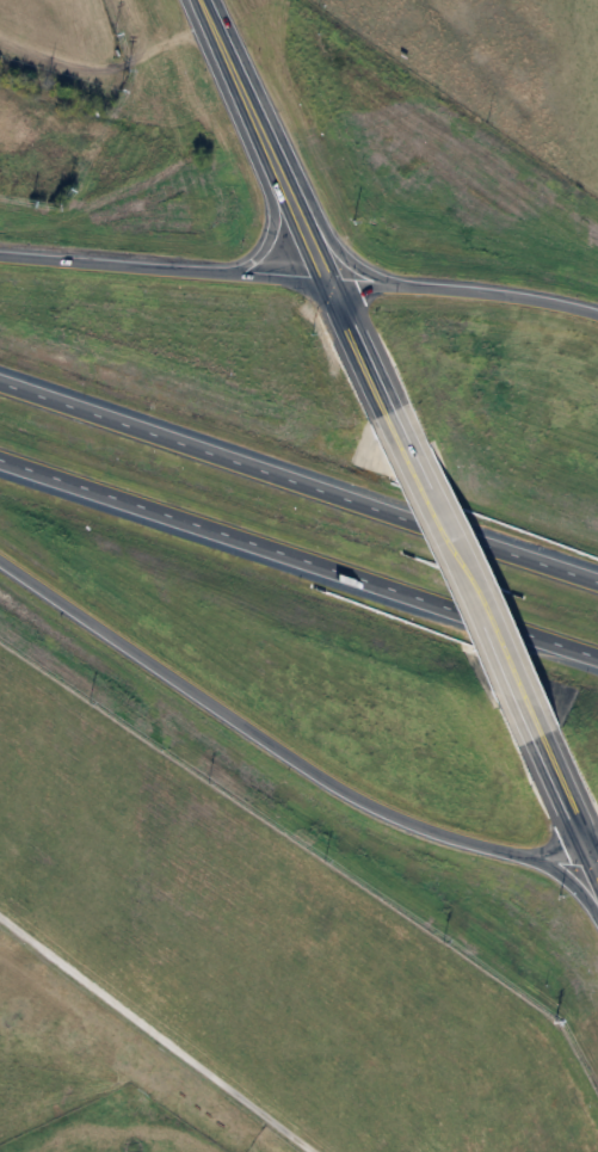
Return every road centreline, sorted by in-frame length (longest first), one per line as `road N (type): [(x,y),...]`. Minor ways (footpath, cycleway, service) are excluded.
road 1 (trunk): [(0,556),(376,809),(480,850),(582,860)]
road 2 (trunk): [(0,453),(597,656)]
road 3 (trunk): [(597,582),(0,383)]
road 4 (primary): [(388,413),(528,738)]
road 5 (trunk): [(329,278),(0,251)]
road 6 (primary): [(199,0),(329,278)]
road 7 (trunk): [(597,313),(511,294),(329,278)]
road 8 (trunk): [(412,285),(360,269),(290,199)]
road 9 (primary): [(329,278),(388,413)]
road 10 (primary): [(528,738),(582,860)]
road 11 (trunk): [(272,159),(272,230),(260,255),(236,270)]

